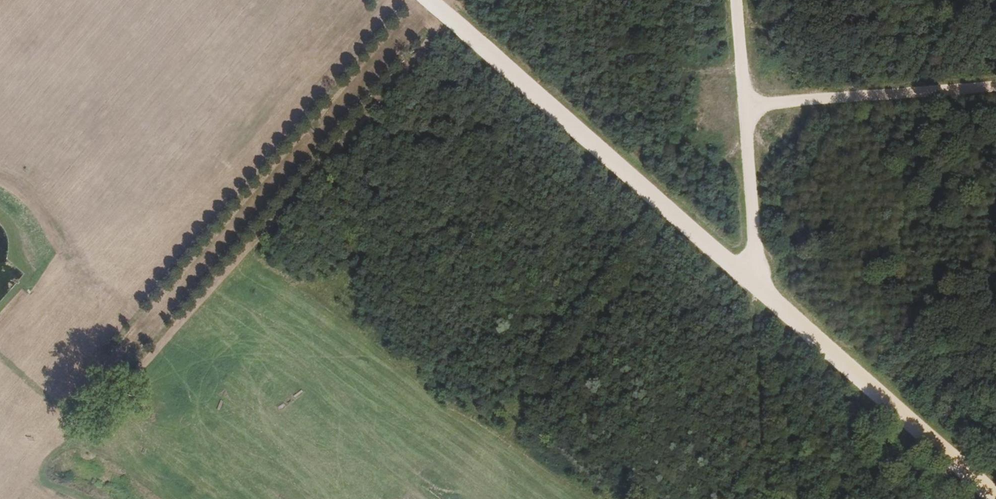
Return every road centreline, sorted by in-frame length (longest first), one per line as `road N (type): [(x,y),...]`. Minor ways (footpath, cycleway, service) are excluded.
road 1 (track): [(995,498),(431,0)]
road 2 (track): [(737,0),(754,282)]
road 3 (track): [(995,86),(745,107)]

